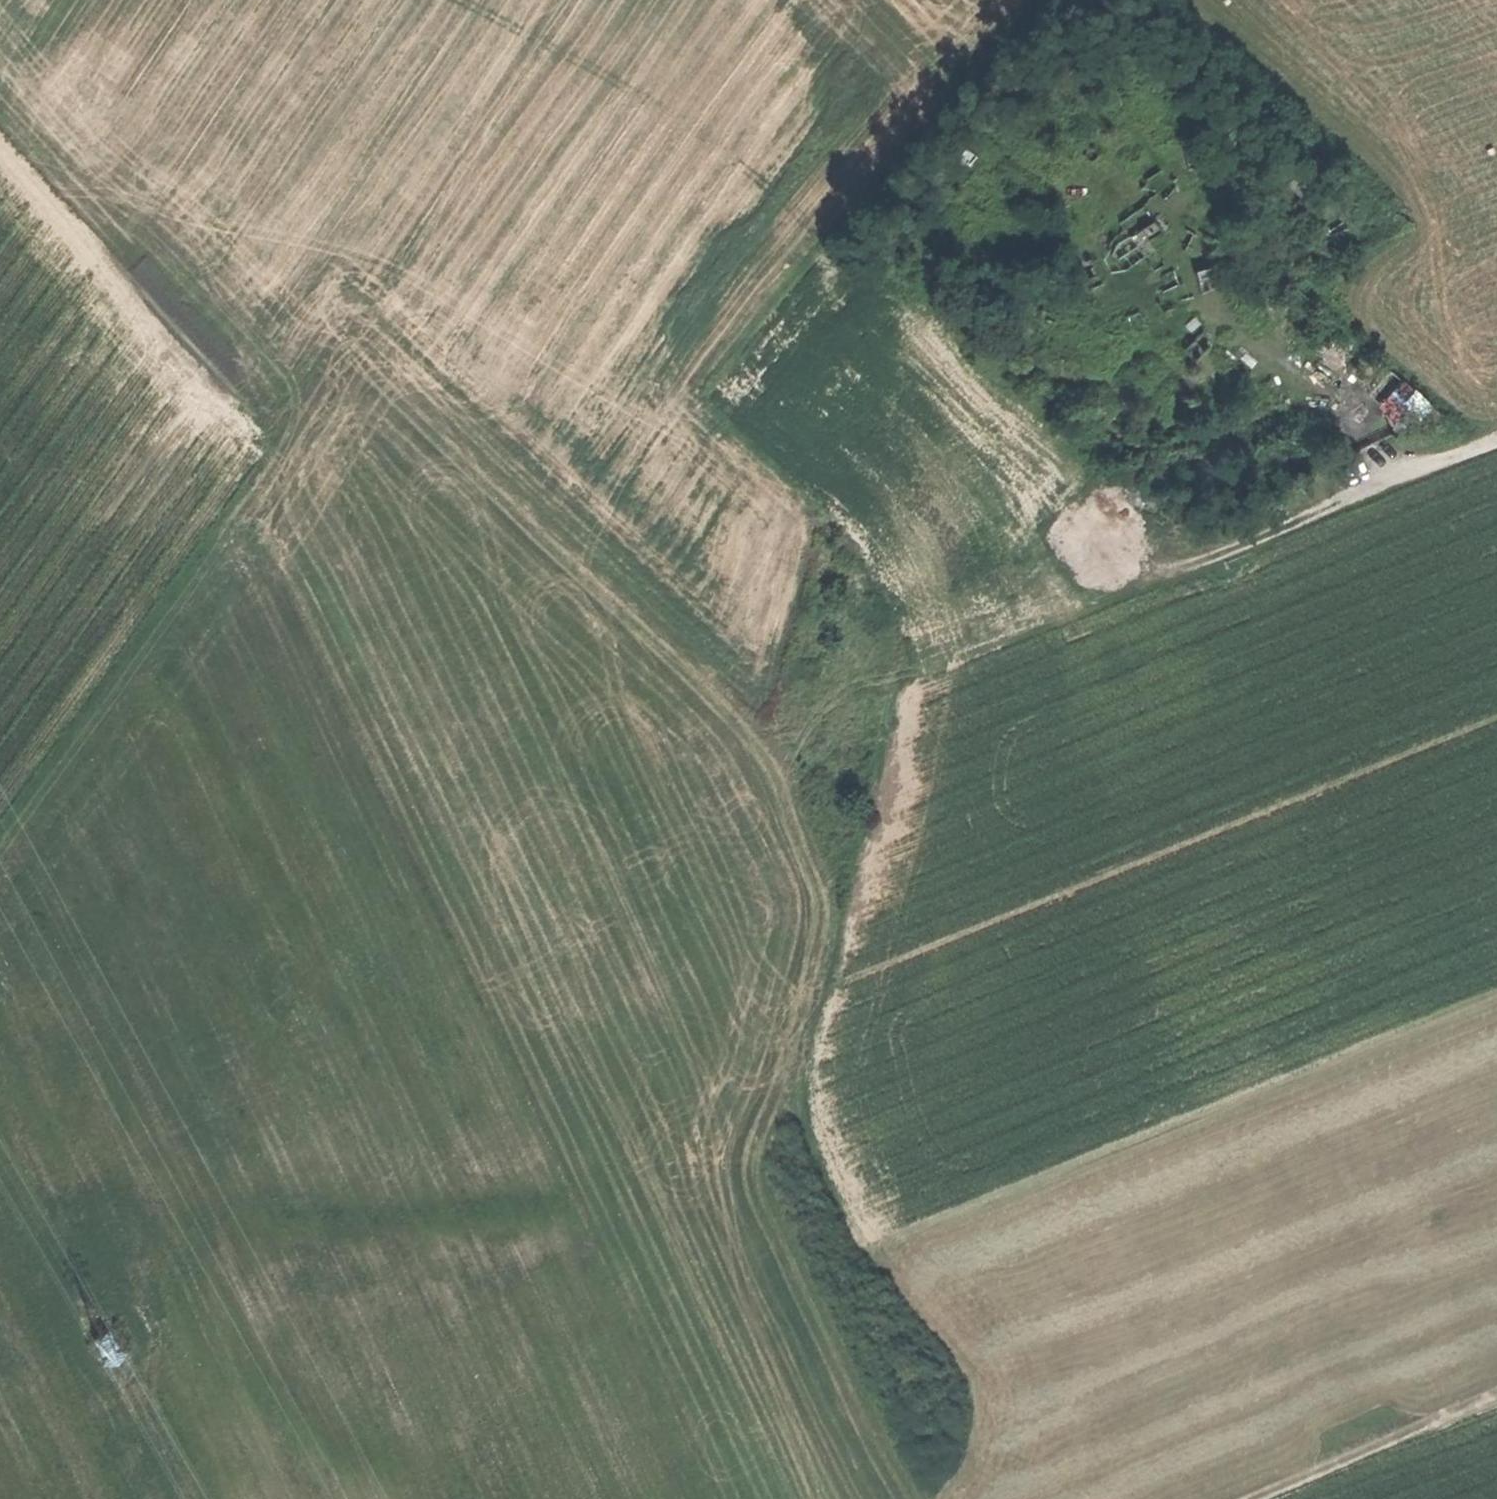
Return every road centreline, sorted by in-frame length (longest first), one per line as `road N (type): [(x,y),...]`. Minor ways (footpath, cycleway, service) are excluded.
road 1 (track): [(934,665),(1496,438)]
road 2 (track): [(1282,1498),(1496,1403)]

